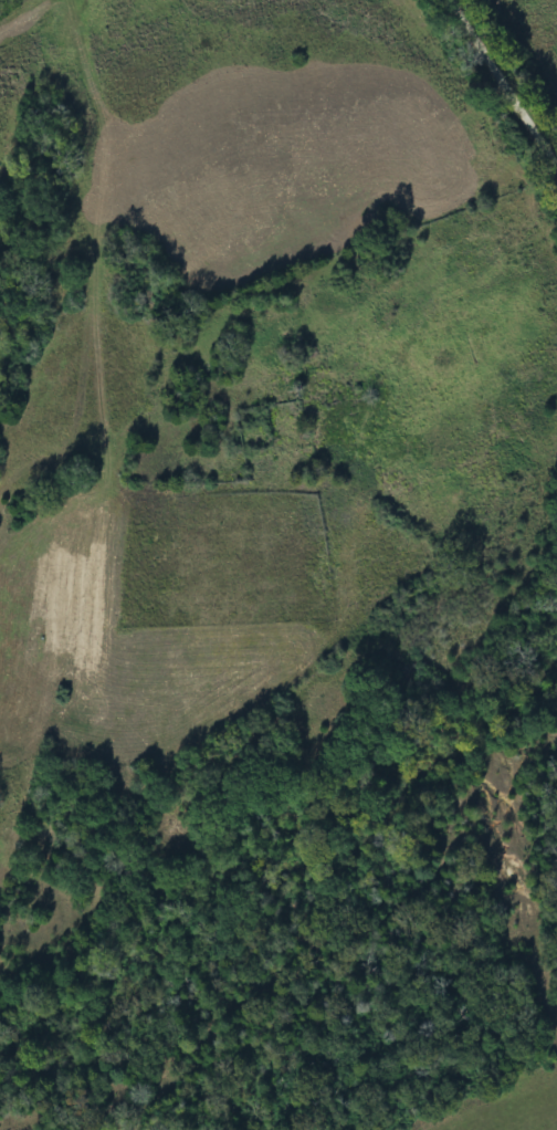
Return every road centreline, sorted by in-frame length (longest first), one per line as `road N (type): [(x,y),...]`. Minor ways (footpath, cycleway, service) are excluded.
road 1 (residential): [(556,159),(447,0)]

